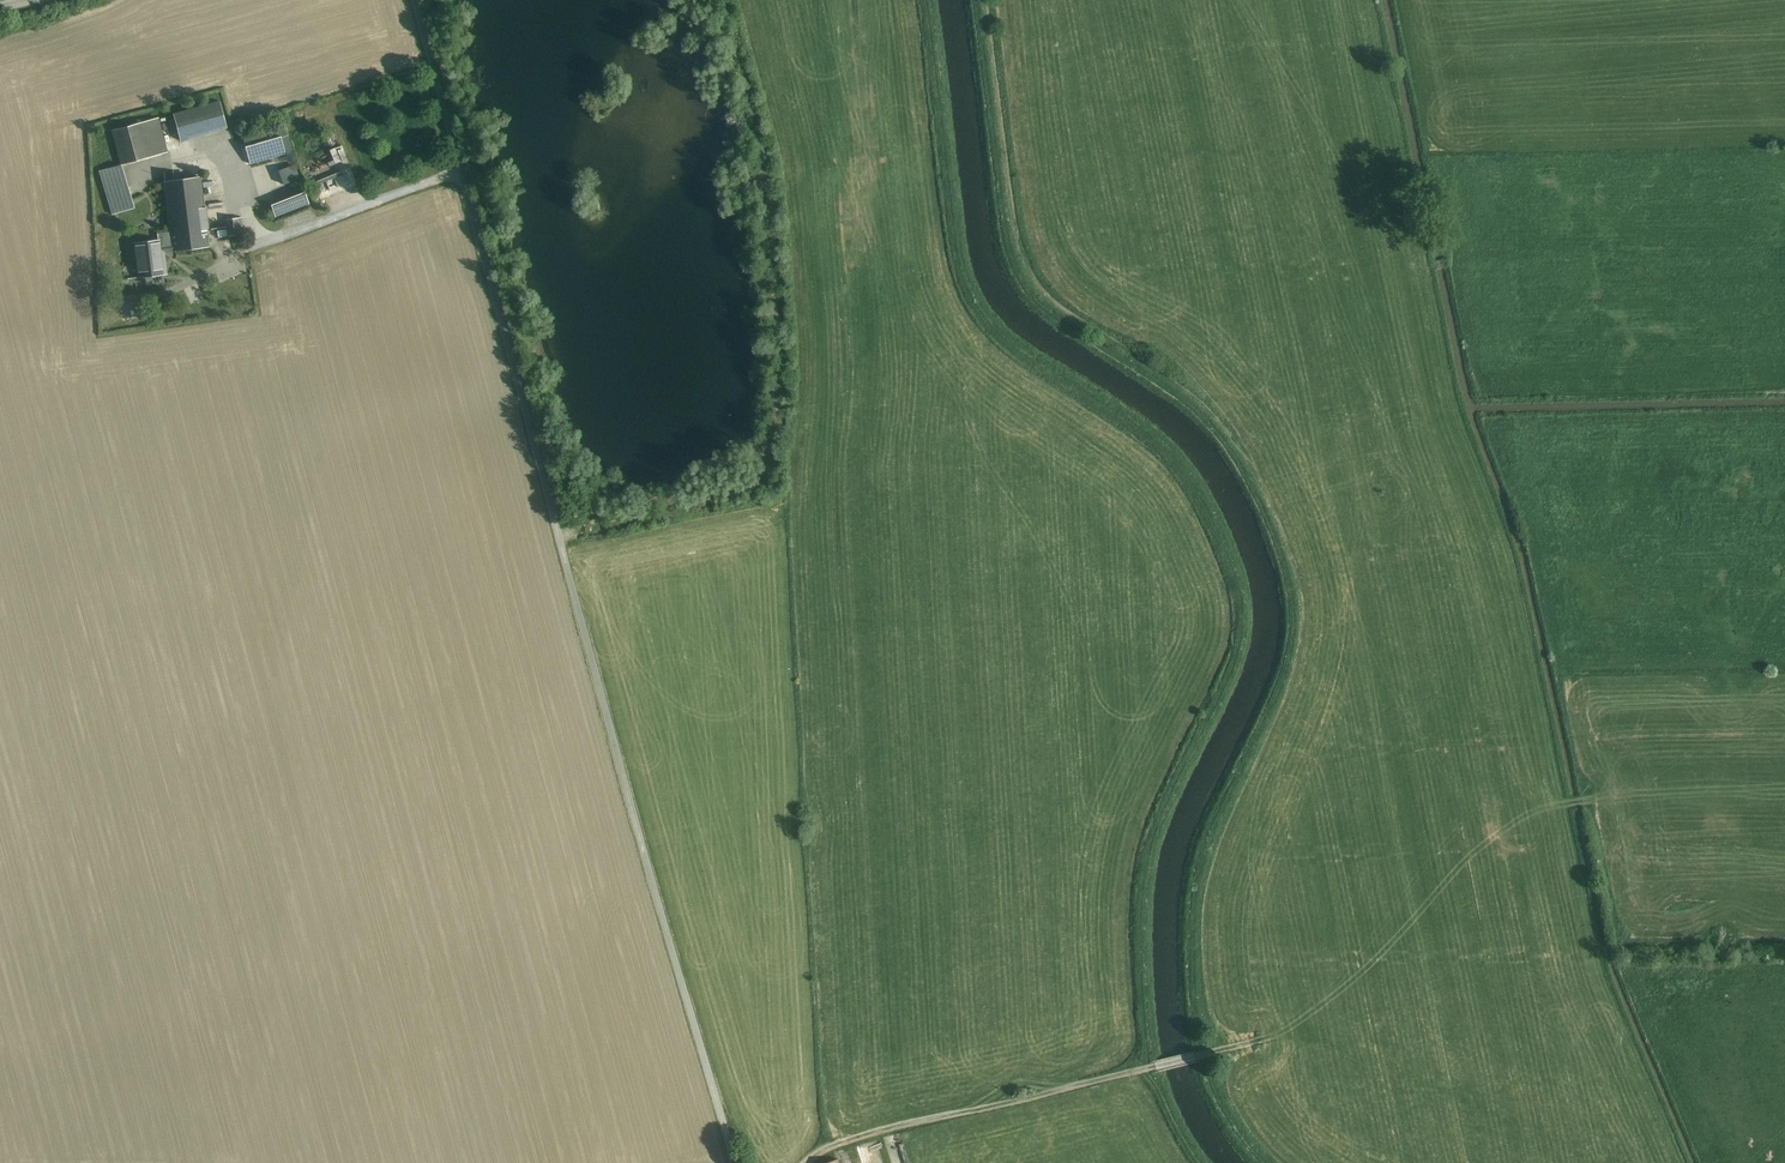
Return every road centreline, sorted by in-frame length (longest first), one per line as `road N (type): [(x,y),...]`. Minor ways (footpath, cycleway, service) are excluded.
road 1 (unclassified): [(736,1162),(415,0)]
road 2 (track): [(987,0),(1025,260),(1059,307),(1199,400),(1261,481),(1302,583),(1306,628),(1286,700)]
road 3 (track): [(804,1162),(823,1147),(1271,1038)]

